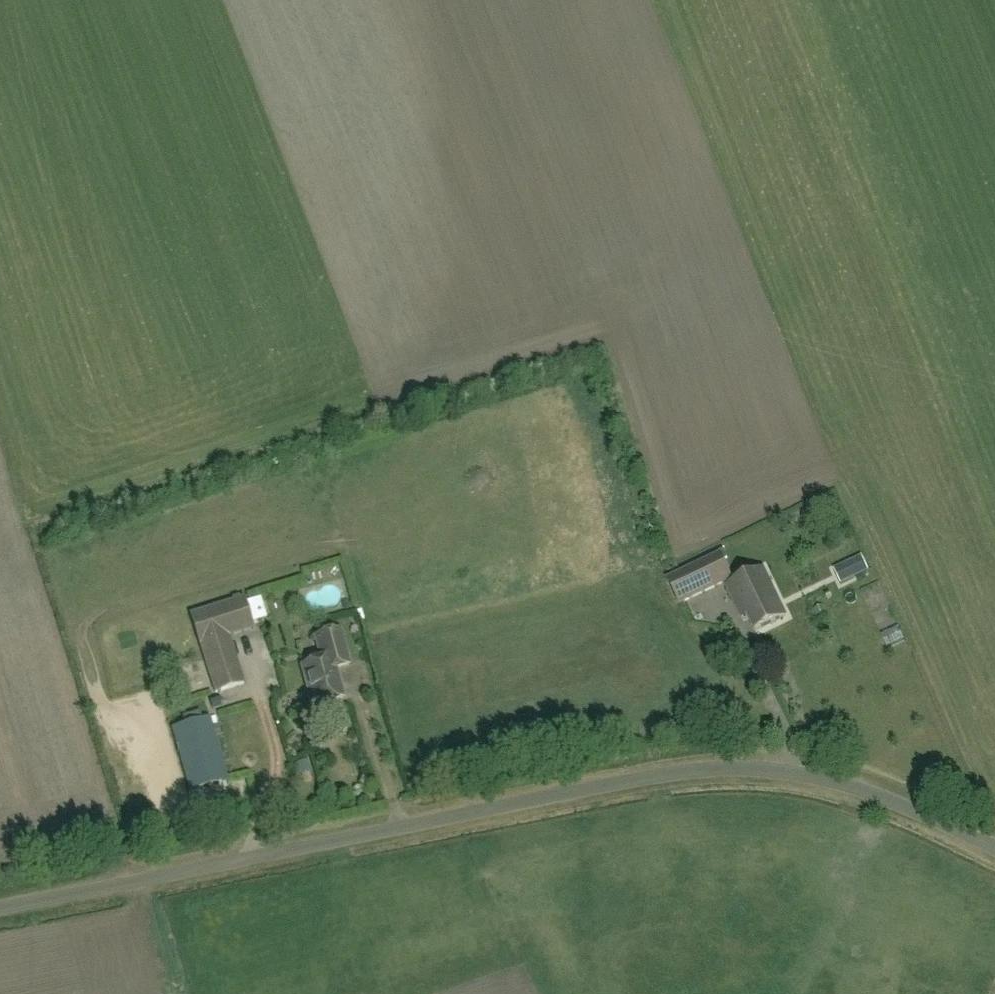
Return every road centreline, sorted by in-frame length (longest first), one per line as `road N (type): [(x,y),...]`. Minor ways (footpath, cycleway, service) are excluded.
road 1 (unclassified): [(994,847),(815,777),(687,771),(0,908)]

